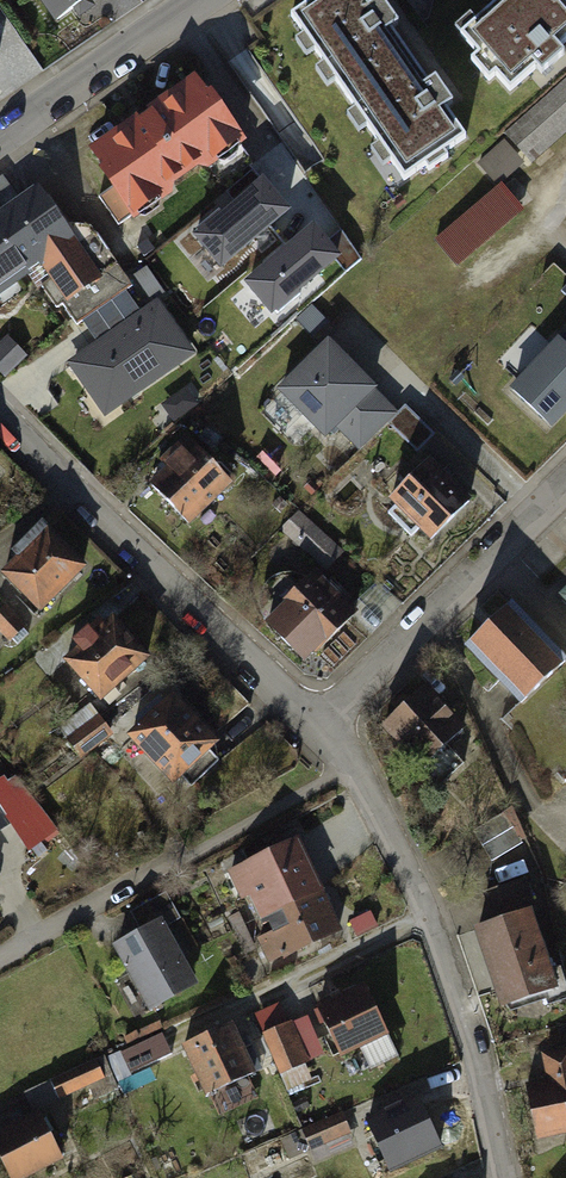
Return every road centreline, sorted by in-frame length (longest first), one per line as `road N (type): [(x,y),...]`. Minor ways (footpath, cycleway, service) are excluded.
road 1 (residential): [(315,724),(385,818),(442,931),(506,1177)]
road 2 (residential): [(0,405),(315,724)]
road 3 (residential): [(315,724),(565,482)]
road 4 (tertiary): [(201,0),(0,137)]

